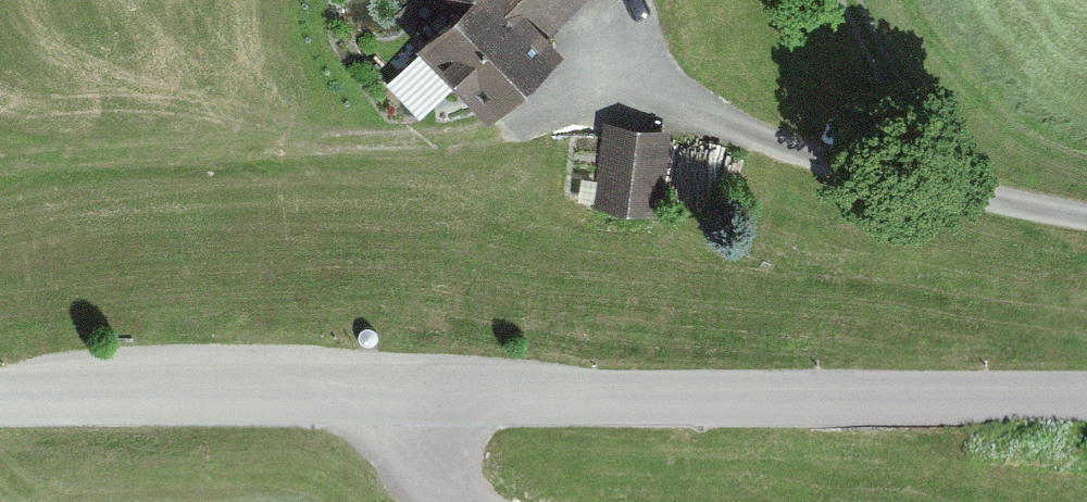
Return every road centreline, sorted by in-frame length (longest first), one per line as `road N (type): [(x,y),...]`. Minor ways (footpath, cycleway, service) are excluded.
road 1 (tertiary): [(421,379),(1086,382)]
road 2 (track): [(0,168),(499,133)]
road 3 (tertiary): [(0,397),(421,379)]
road 4 (track): [(861,0),(950,196)]
road 5 (residential): [(462,501),(424,442),(421,379)]

